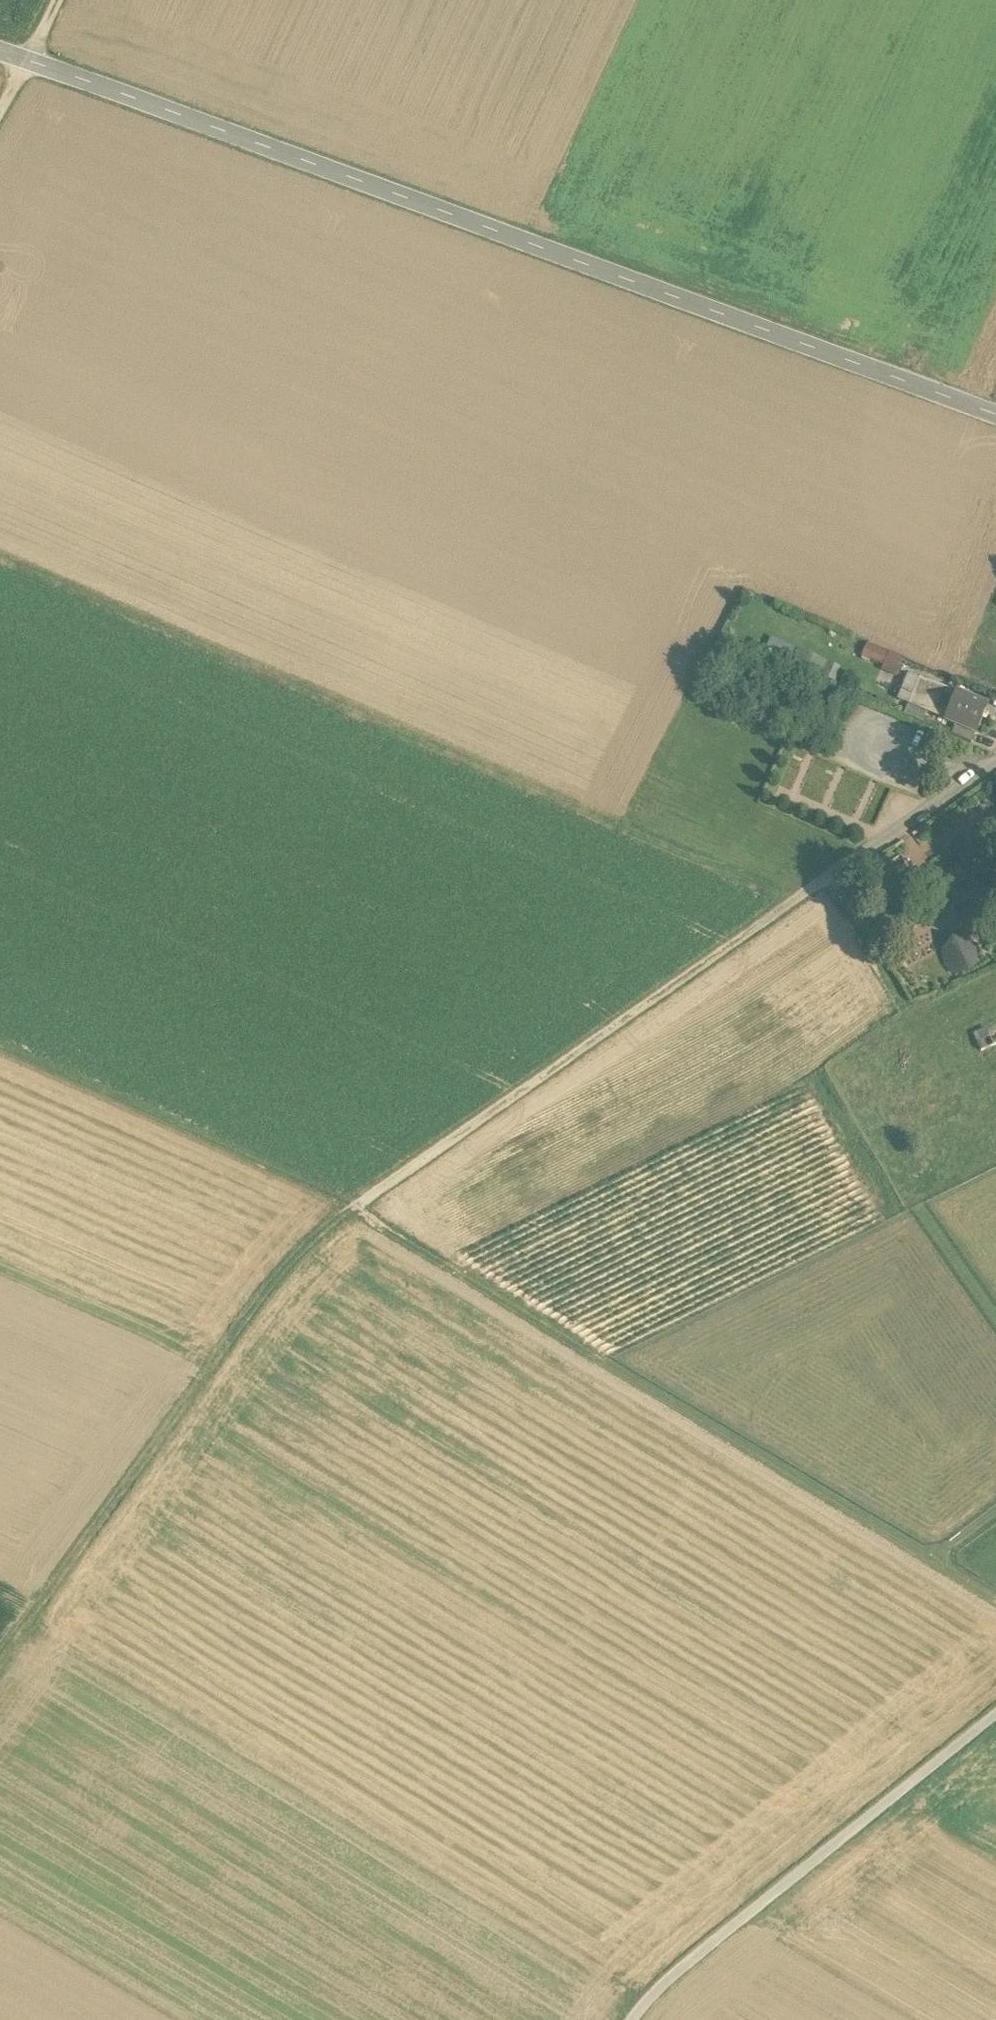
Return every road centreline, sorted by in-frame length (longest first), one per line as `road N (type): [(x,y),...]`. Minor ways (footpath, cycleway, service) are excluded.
road 1 (track): [(995,1598),(354,1206),(0,1049)]
road 2 (unclassified): [(995,420),(0,53)]
road 3 (track): [(795,901),(0,555)]
road 4 (track): [(354,1206),(834,875)]
road 5 (track): [(354,1206),(255,1308),(0,1650)]
road 6 (track): [(630,2019),(995,1714)]
road 7 (residential): [(834,875),(995,764)]

